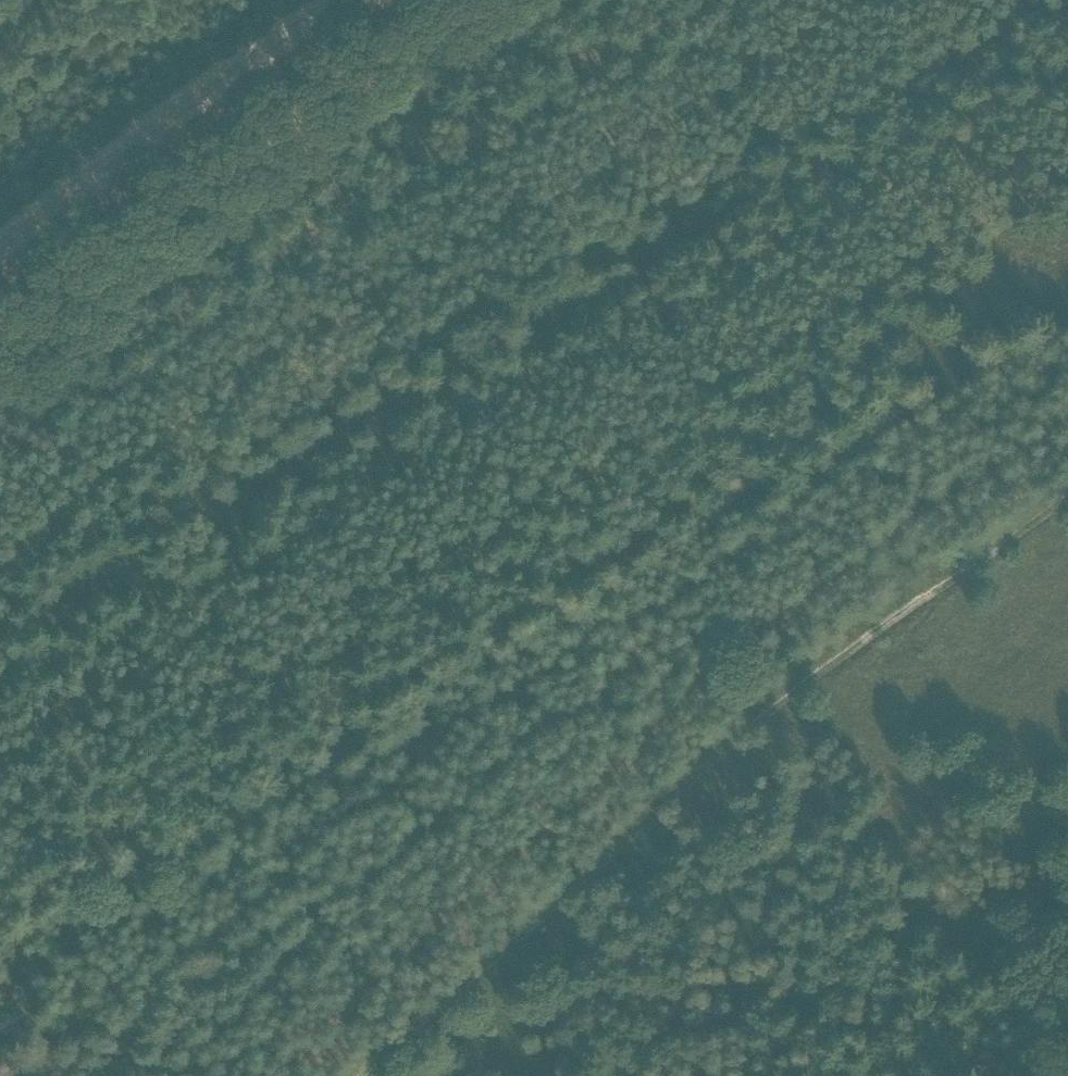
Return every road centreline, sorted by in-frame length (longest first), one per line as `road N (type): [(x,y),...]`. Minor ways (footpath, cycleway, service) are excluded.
road 1 (track): [(340,1075),(771,701),(1067,499)]
road 2 (track): [(0,334),(474,0)]
road 3 (track): [(0,241),(320,0)]

